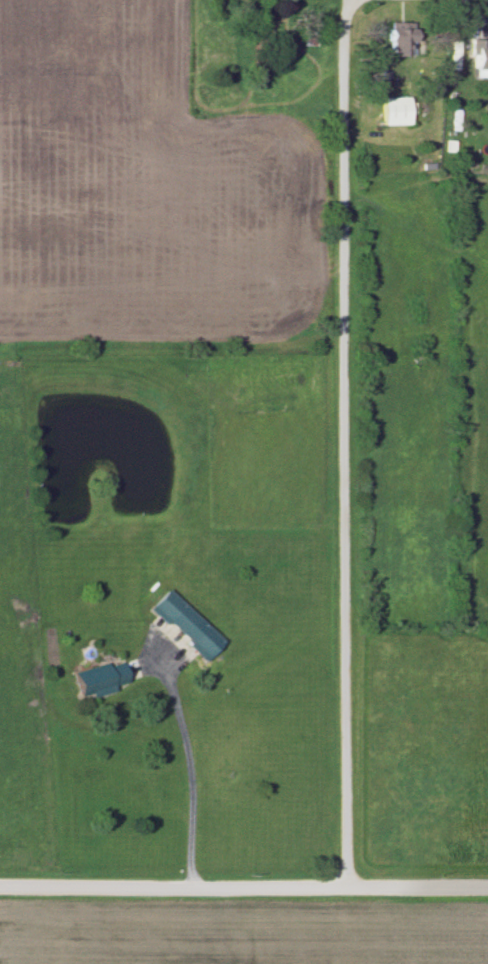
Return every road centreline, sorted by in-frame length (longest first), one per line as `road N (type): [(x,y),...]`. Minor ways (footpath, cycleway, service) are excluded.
road 1 (residential): [(342,887),(342,36)]
road 2 (residential): [(0,884),(487,887)]

